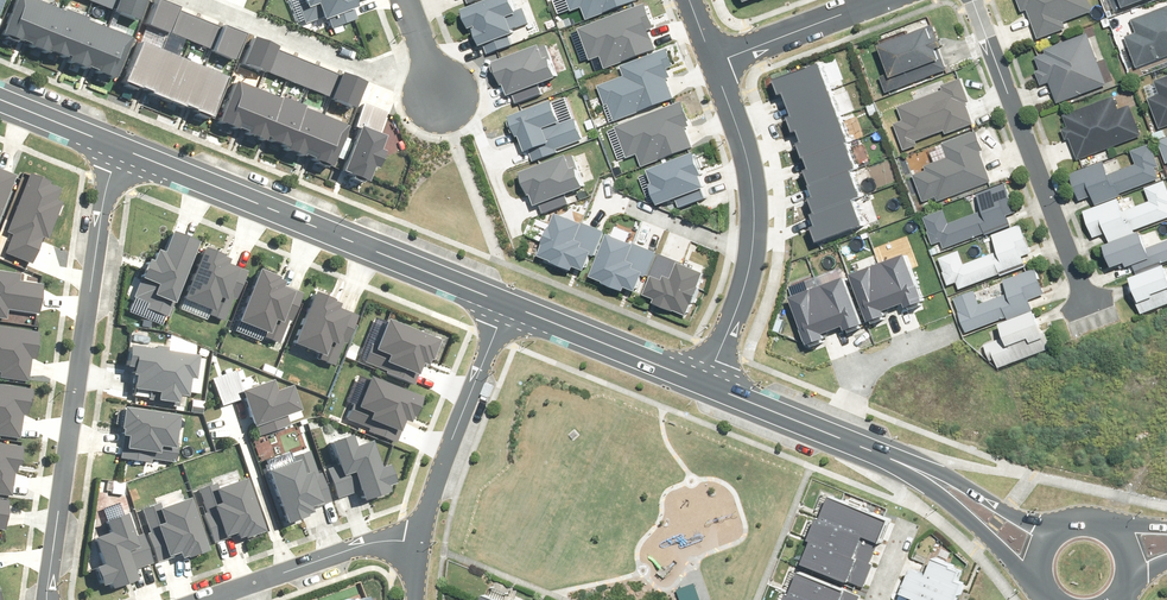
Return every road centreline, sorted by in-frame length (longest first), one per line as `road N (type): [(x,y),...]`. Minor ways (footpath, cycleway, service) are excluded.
road 1 (residential): [(46,599),(109,142)]
road 2 (tertiary): [(109,142),(502,306)]
road 3 (residential): [(705,386),(743,267),(750,208),(740,145),(710,53)]
road 4 (residential): [(974,0),(1091,297)]
road 5 (residential): [(198,0),(438,95)]
road 6 (residential): [(418,543),(502,306)]
road 7 (tertiary): [(502,306),(705,386)]
road 8 (residential): [(1046,592),(891,459)]
road 9 (tertiary): [(705,386),(891,459)]
road 10 (residential): [(891,459),(954,480),(1056,533)]
road 11 (residential): [(255,580),(367,545),(418,543)]
road 12 (residential): [(710,53),(852,0)]

